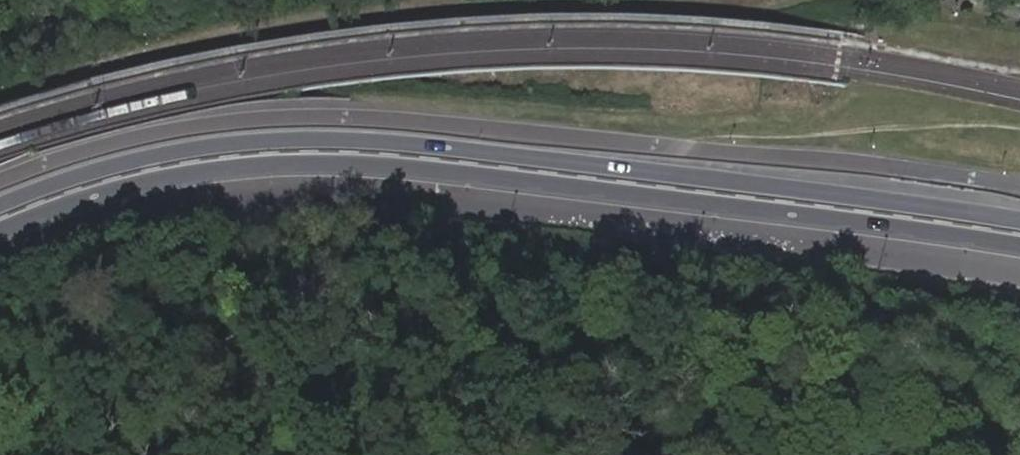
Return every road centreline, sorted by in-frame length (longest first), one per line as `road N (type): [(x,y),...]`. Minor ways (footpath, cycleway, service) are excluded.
road 1 (primary): [(0,236),(131,190),(269,170),(455,180),(1019,251)]
road 2 (primary): [(1019,218),(361,139),(193,148),(0,206)]

